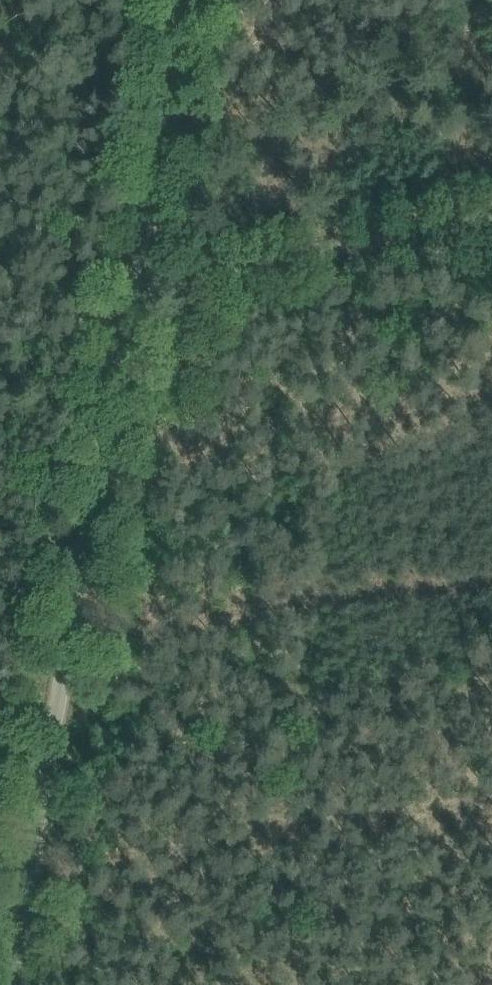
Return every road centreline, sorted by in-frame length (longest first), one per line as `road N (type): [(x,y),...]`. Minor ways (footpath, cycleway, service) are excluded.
road 1 (unclassified): [(5,984),(184,0)]
road 2 (track): [(491,213),(135,274)]
road 3 (track): [(124,328),(0,335)]

